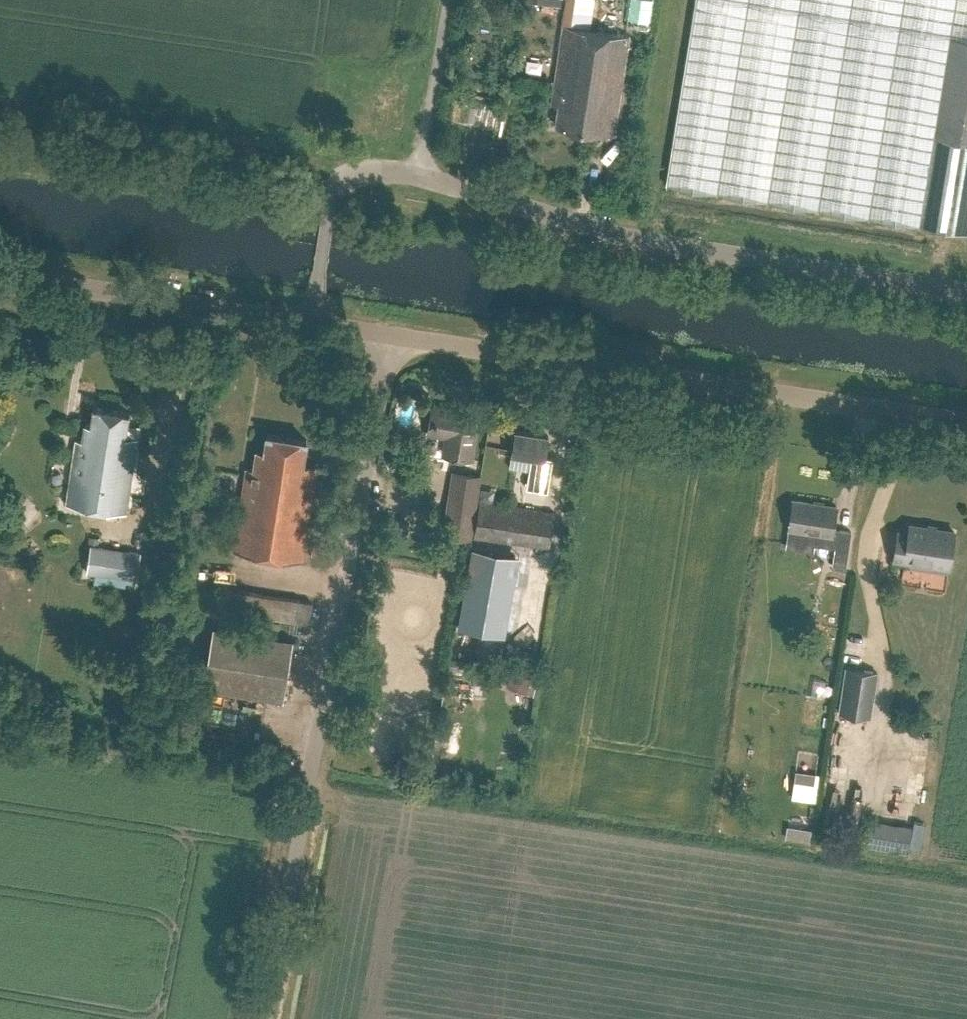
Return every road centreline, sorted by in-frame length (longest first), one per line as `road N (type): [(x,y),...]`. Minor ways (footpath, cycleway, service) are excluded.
road 1 (unclassified): [(392,333),(265,1018)]
road 2 (unclassified): [(966,422),(392,333)]
road 3 (unclassified): [(966,289),(640,240),(418,174)]
road 4 (unclassified): [(312,319),(0,272)]
road 5 (unclassified): [(312,319),(332,199),(364,170),(418,174)]
road 6 (unclassified): [(418,174),(447,0)]

